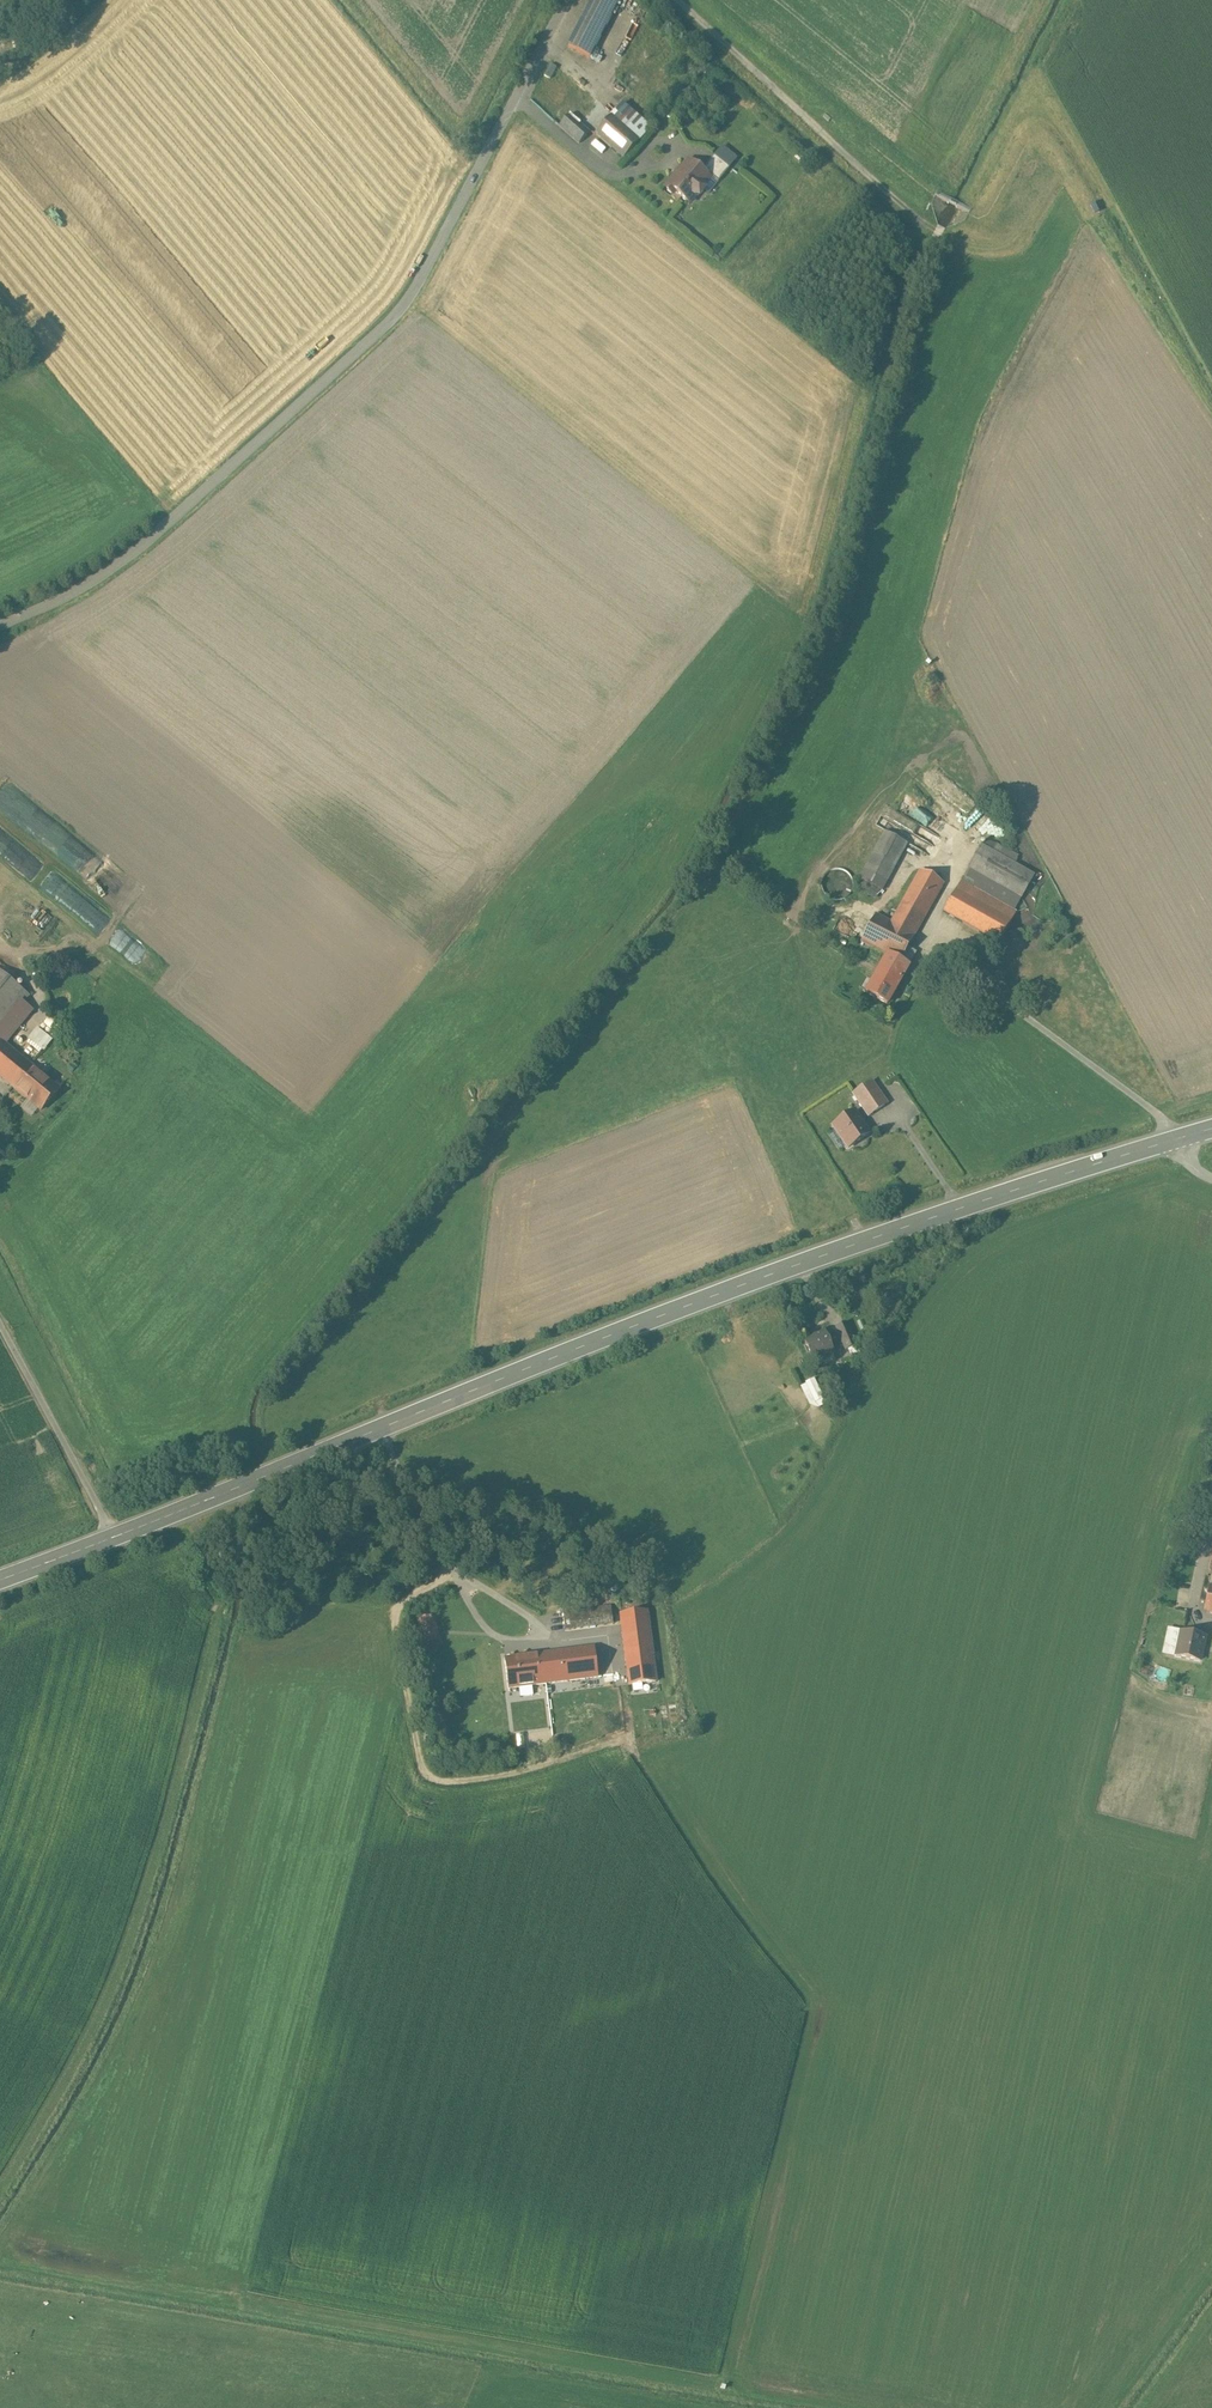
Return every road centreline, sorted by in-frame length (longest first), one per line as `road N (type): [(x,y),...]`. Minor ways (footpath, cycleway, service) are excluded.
road 1 (secondary): [(0,1580),(768,1276),(1174,1139)]
road 2 (unclassified): [(0,626),(78,590),(151,539),(404,307),(568,0)]
road 3 (track): [(676,0),(924,226)]

